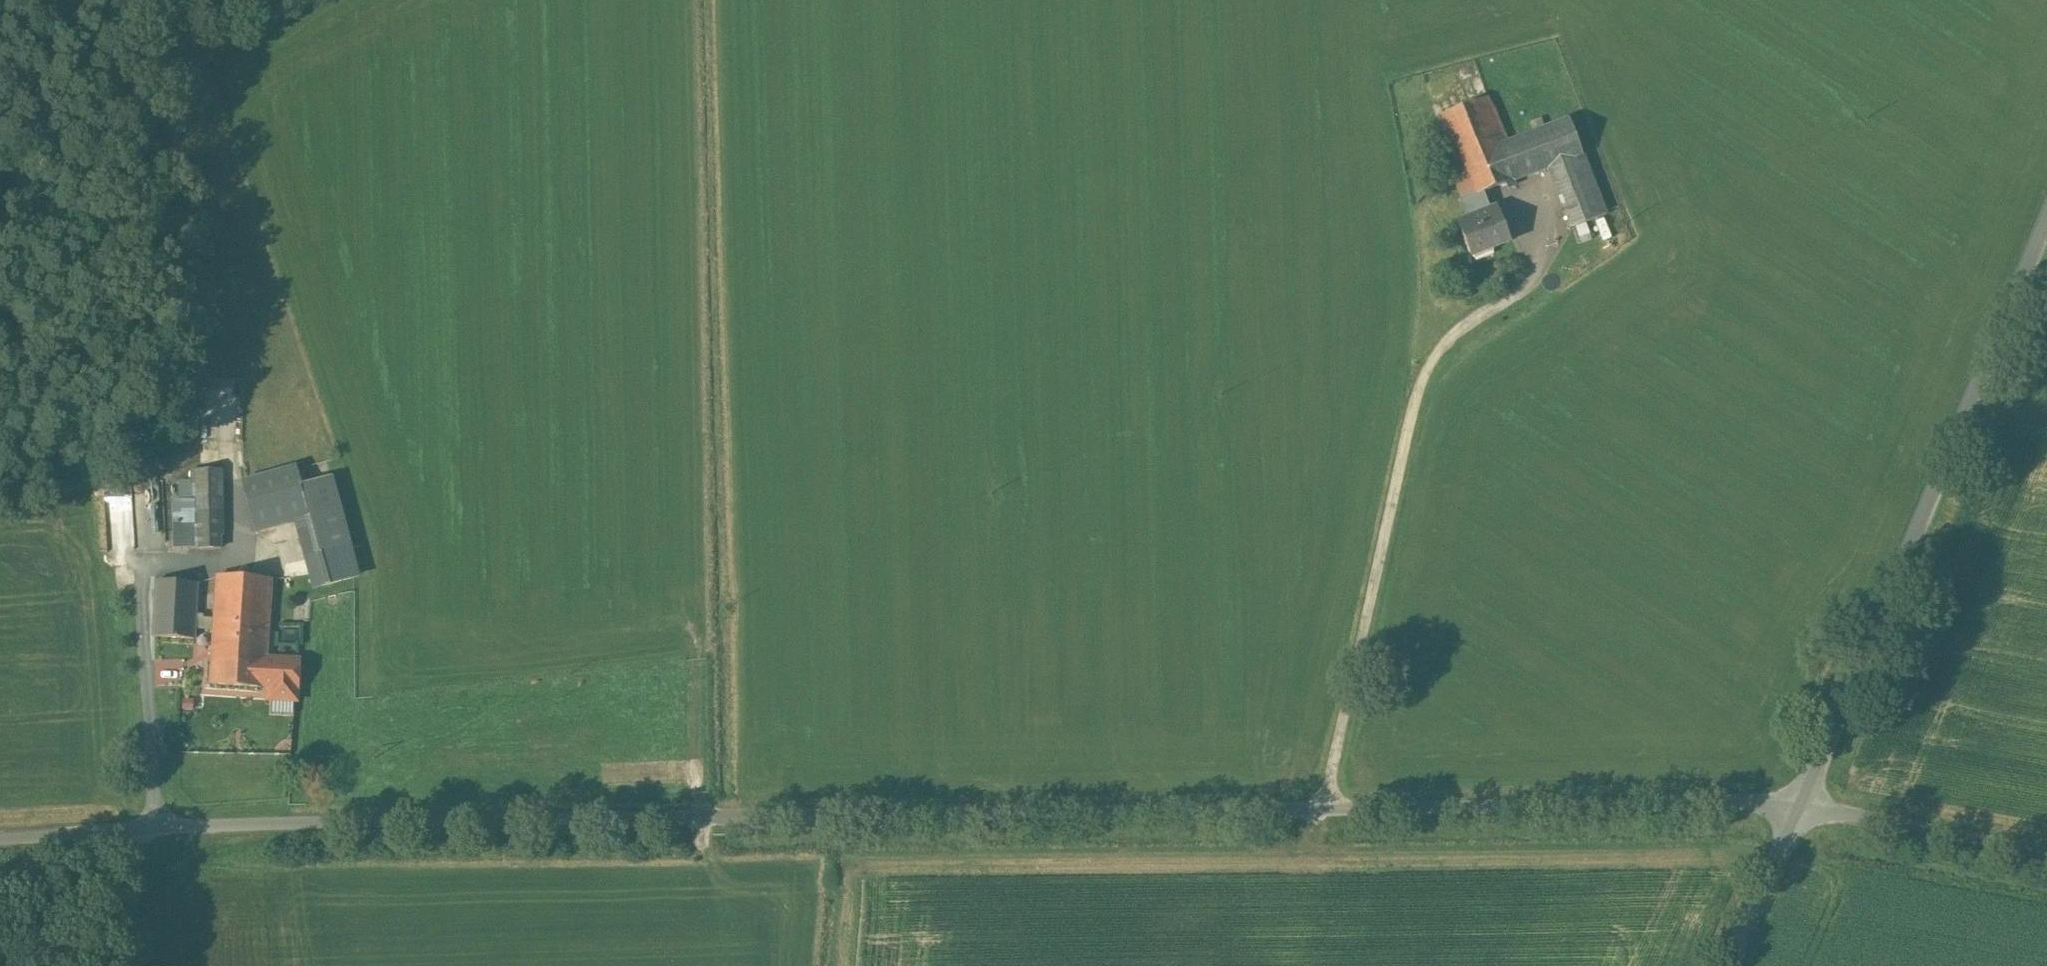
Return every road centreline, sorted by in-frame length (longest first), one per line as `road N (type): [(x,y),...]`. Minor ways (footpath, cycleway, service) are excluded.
road 1 (unclassified): [(0,838),(157,827),(1799,807)]
road 2 (unclassified): [(1799,807),(2046,214)]
road 3 (unclassified): [(1799,807),(2046,853)]
road 4 (unclassified): [(1726,965),(1799,807)]
road 5 (track): [(128,965),(137,828)]

